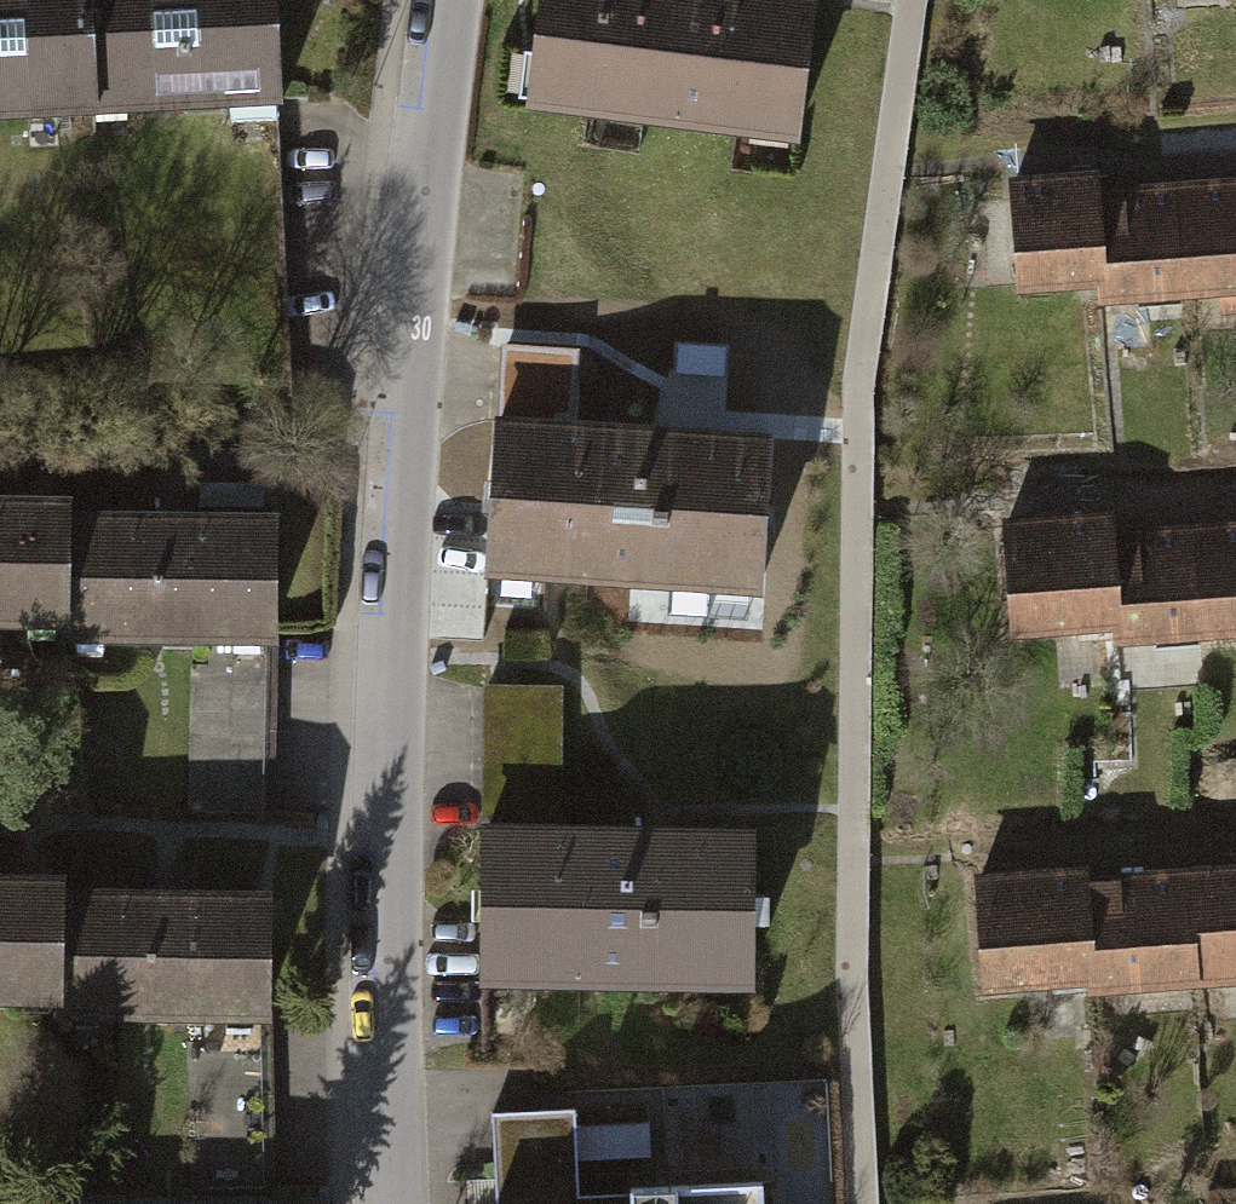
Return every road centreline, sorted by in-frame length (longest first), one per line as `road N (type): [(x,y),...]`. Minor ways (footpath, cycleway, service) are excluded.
road 1 (residential): [(398,1203),(393,1099),(409,324),(450,0)]

